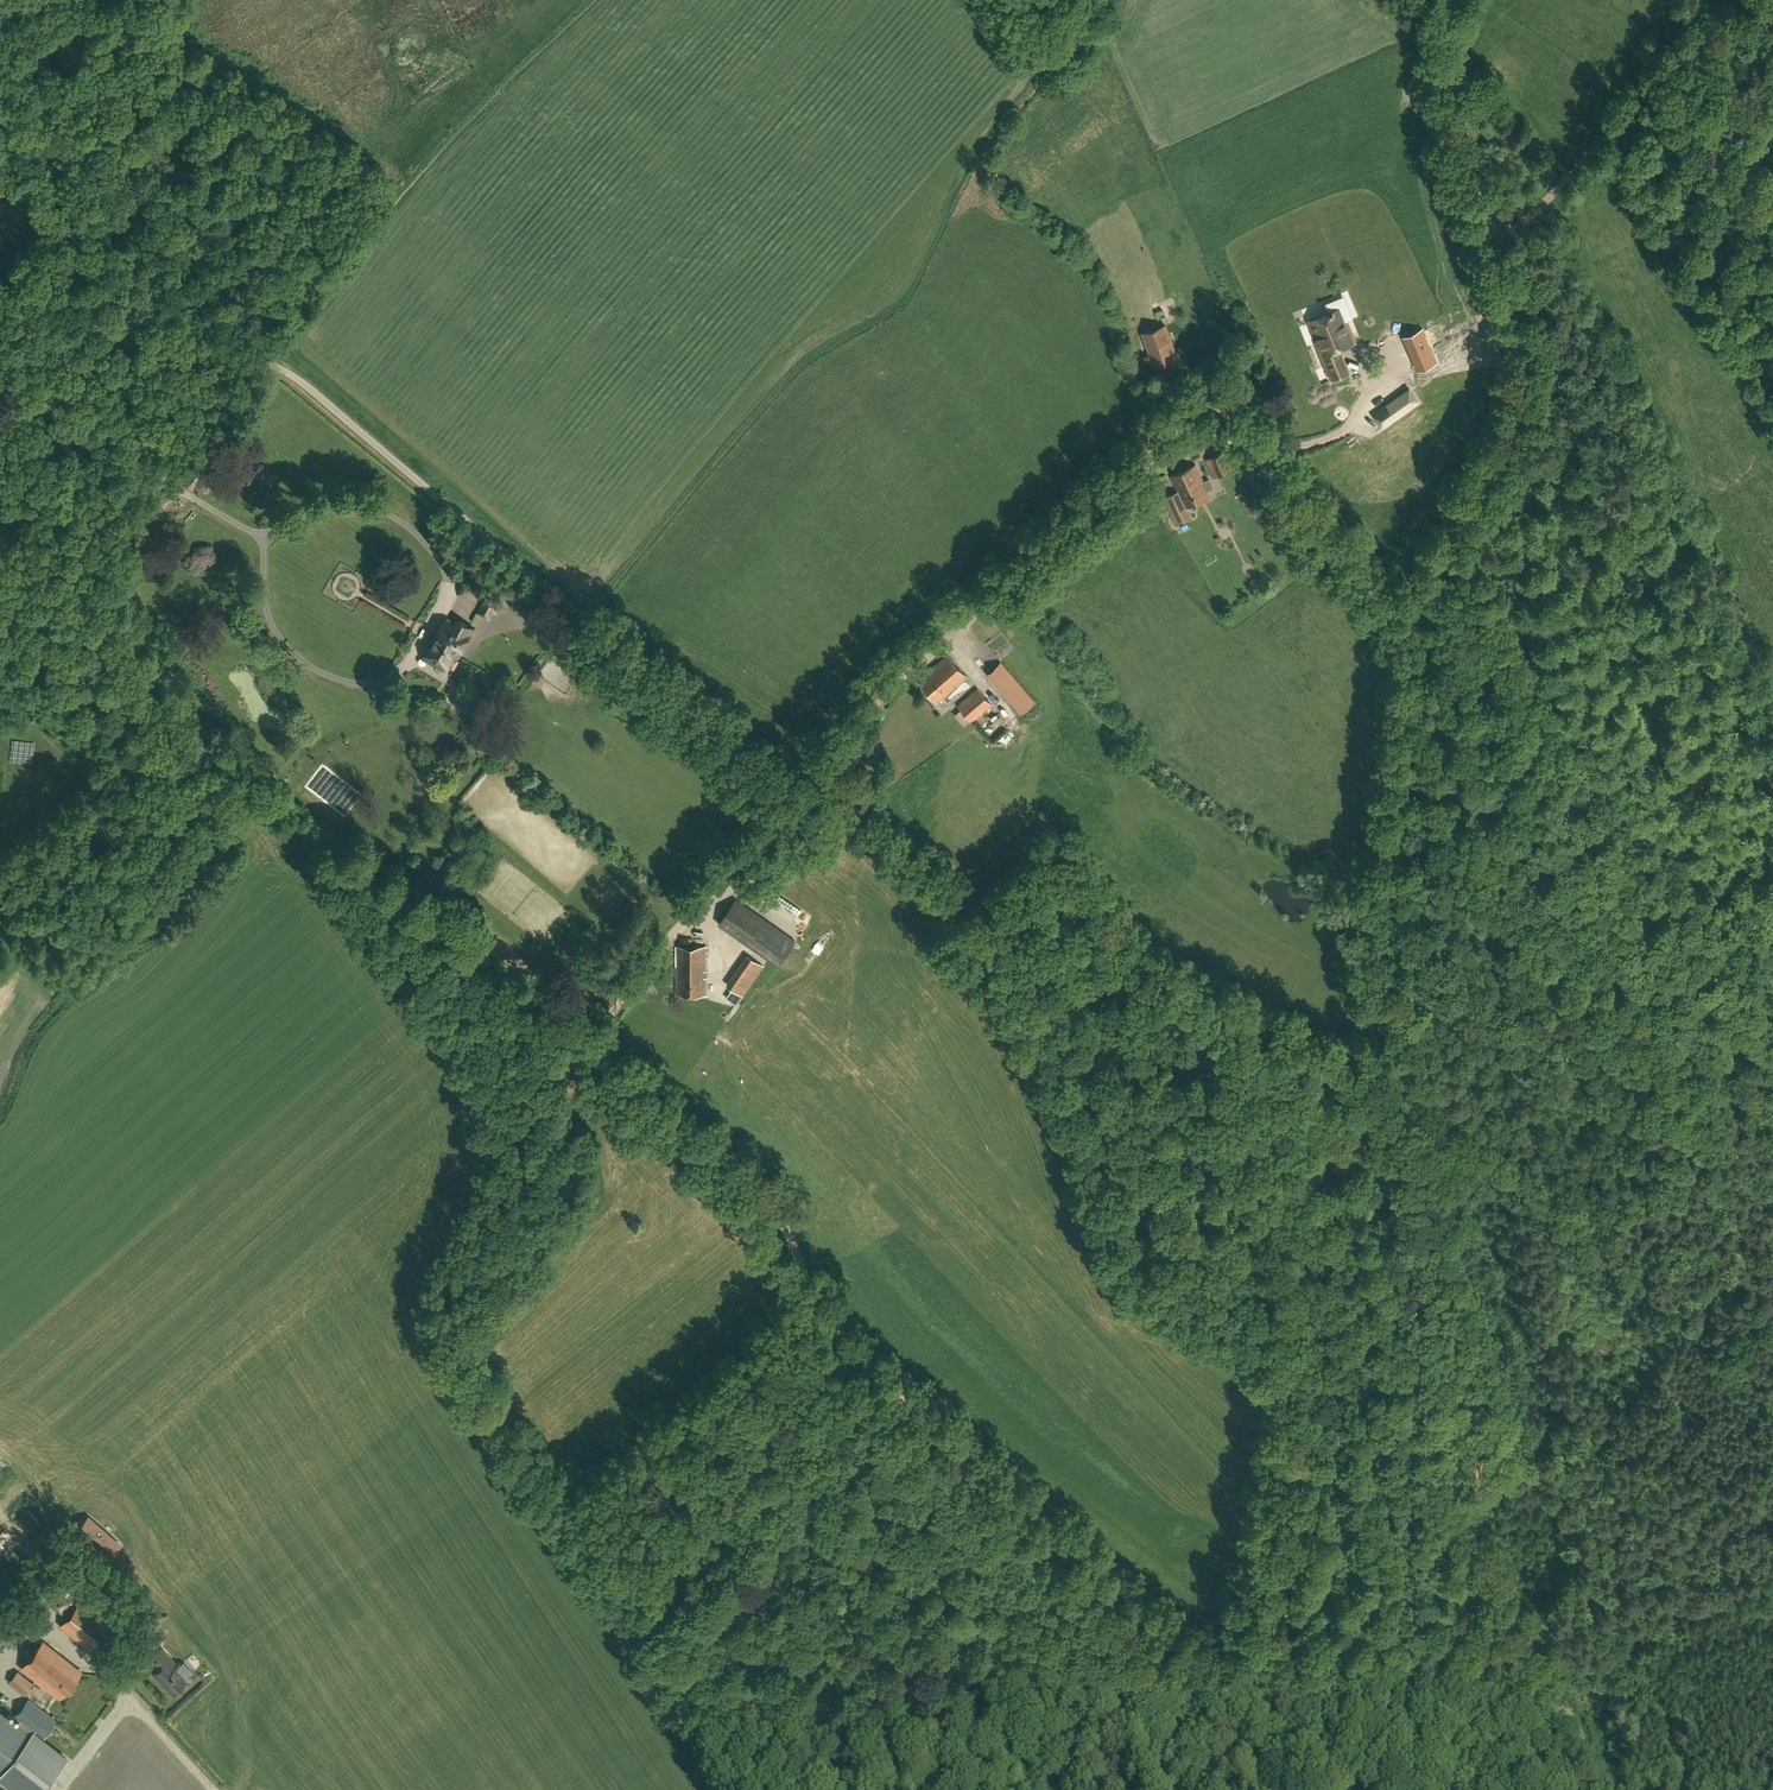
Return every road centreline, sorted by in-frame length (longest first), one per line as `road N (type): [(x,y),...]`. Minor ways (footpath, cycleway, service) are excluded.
road 1 (unclassified): [(1338,1789),(905,1400),(823,1312),(771,1187),(600,1047),(610,1012),(698,901),(799,804)]
road 2 (unclassified): [(799,804),(910,671),(1181,434),(1208,430),(1234,444),(1428,647),(1452,560),(1516,402),(1496,235)]
road 3 (unclassified): [(799,804),(290,372),(216,354),(0,346)]
road 4 (track): [(592,0),(386,206),(265,361)]
road 5 (unclassified): [(1496,235),(1540,205),(1738,0)]
road 6 (unclassified): [(1496,235),(1454,48),(1411,0)]

